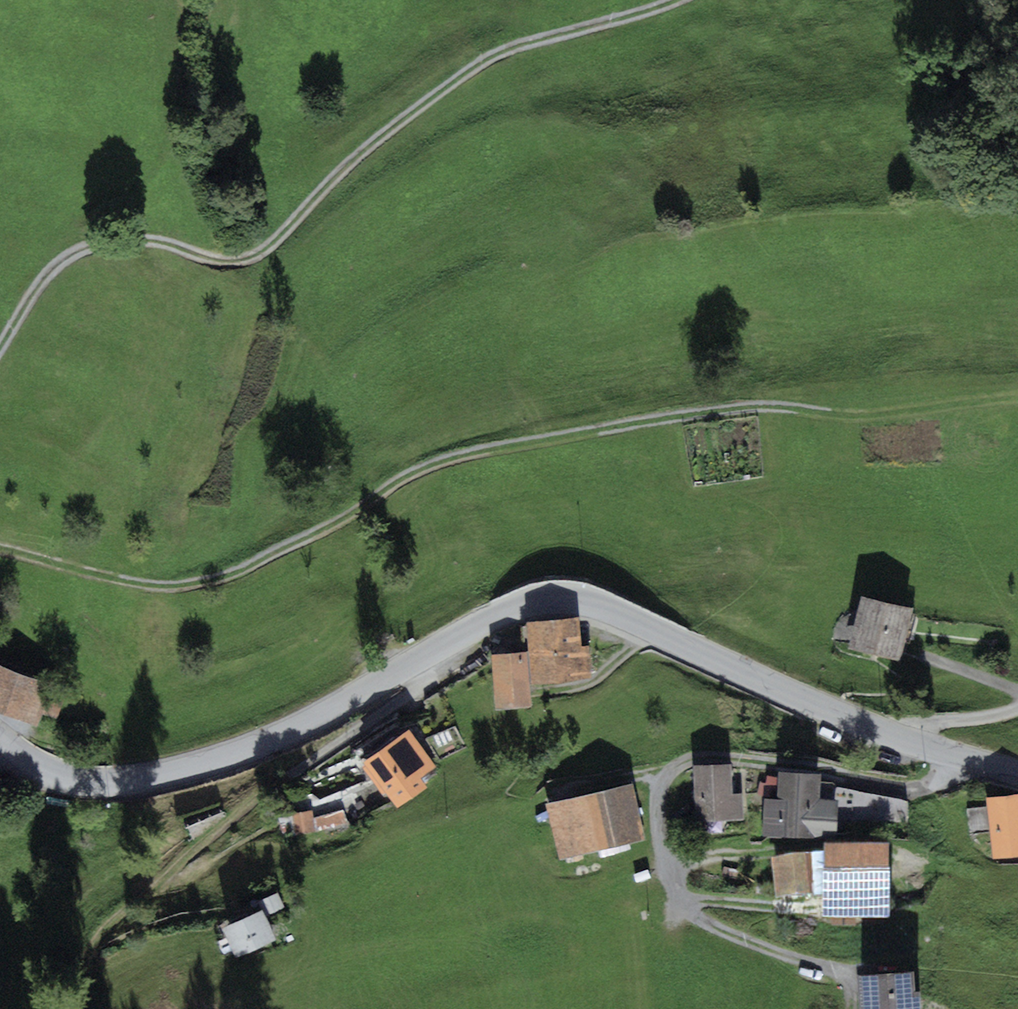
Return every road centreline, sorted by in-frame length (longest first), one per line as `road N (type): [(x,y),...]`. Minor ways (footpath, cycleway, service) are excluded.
road 1 (tertiary): [(0,729),(38,757),(82,772),(171,769),(332,709),(508,608),(568,596),(907,737),(1017,770)]
road 2 (track): [(0,552),(165,586),(216,582),(460,459),(688,416),(764,410),(846,418),(1017,399)]
road 3 (track): [(677,0),(492,54),(379,135),(282,235),(245,258),(162,241),(95,242),(54,277),(0,348)]
road 4 (track): [(432,653),(421,680),(102,927),(48,1008)]

